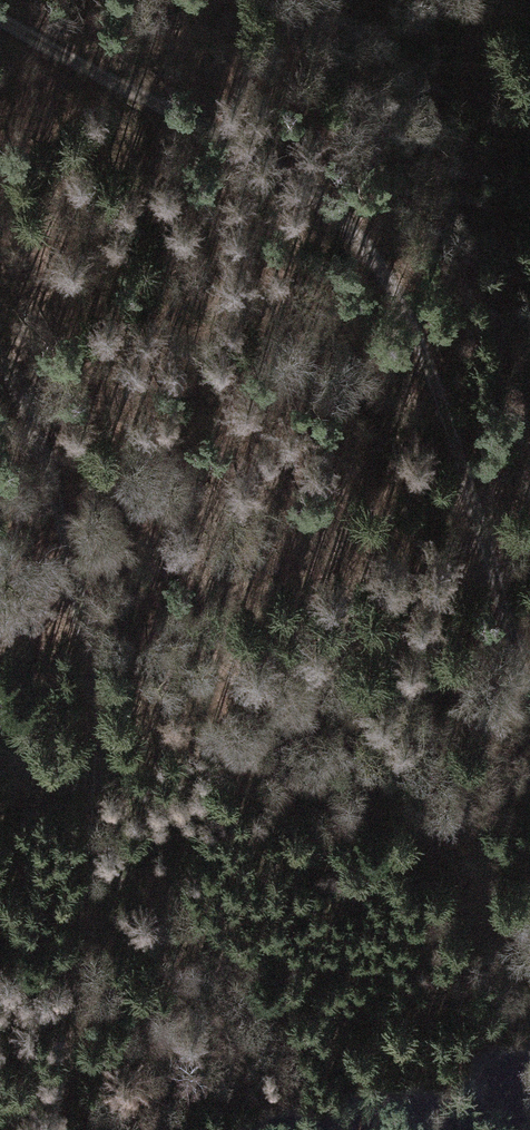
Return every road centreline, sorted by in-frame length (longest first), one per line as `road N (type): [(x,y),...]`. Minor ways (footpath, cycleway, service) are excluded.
road 1 (track): [(529,688),(397,294),(336,208),(0,18)]
road 2 (track): [(57,1129),(90,917),(92,708),(50,464),(0,352)]

